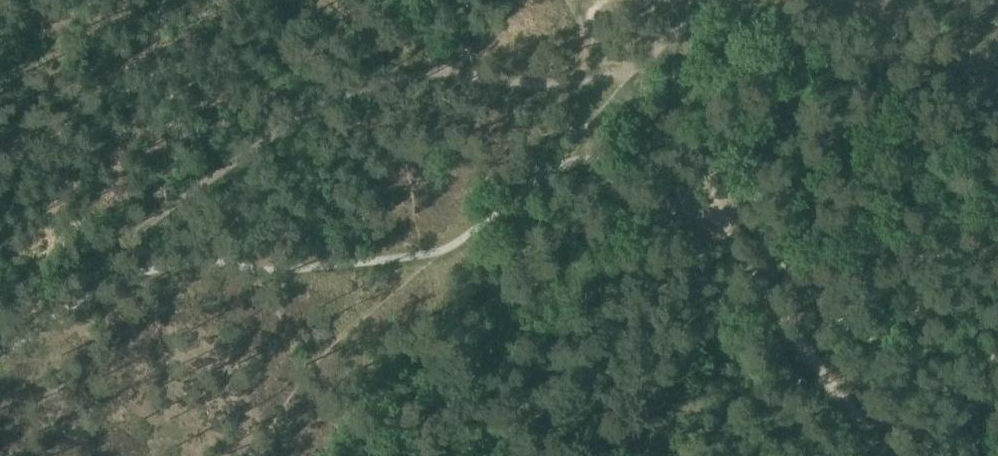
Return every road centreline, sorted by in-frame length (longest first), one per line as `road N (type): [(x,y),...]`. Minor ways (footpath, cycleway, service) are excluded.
road 1 (track): [(322,455),(662,214)]
road 2 (track): [(677,190),(886,455)]
road 3 (track): [(425,47),(548,89),(619,81),(718,5)]
road 4 (track): [(619,81),(677,190),(662,214)]

